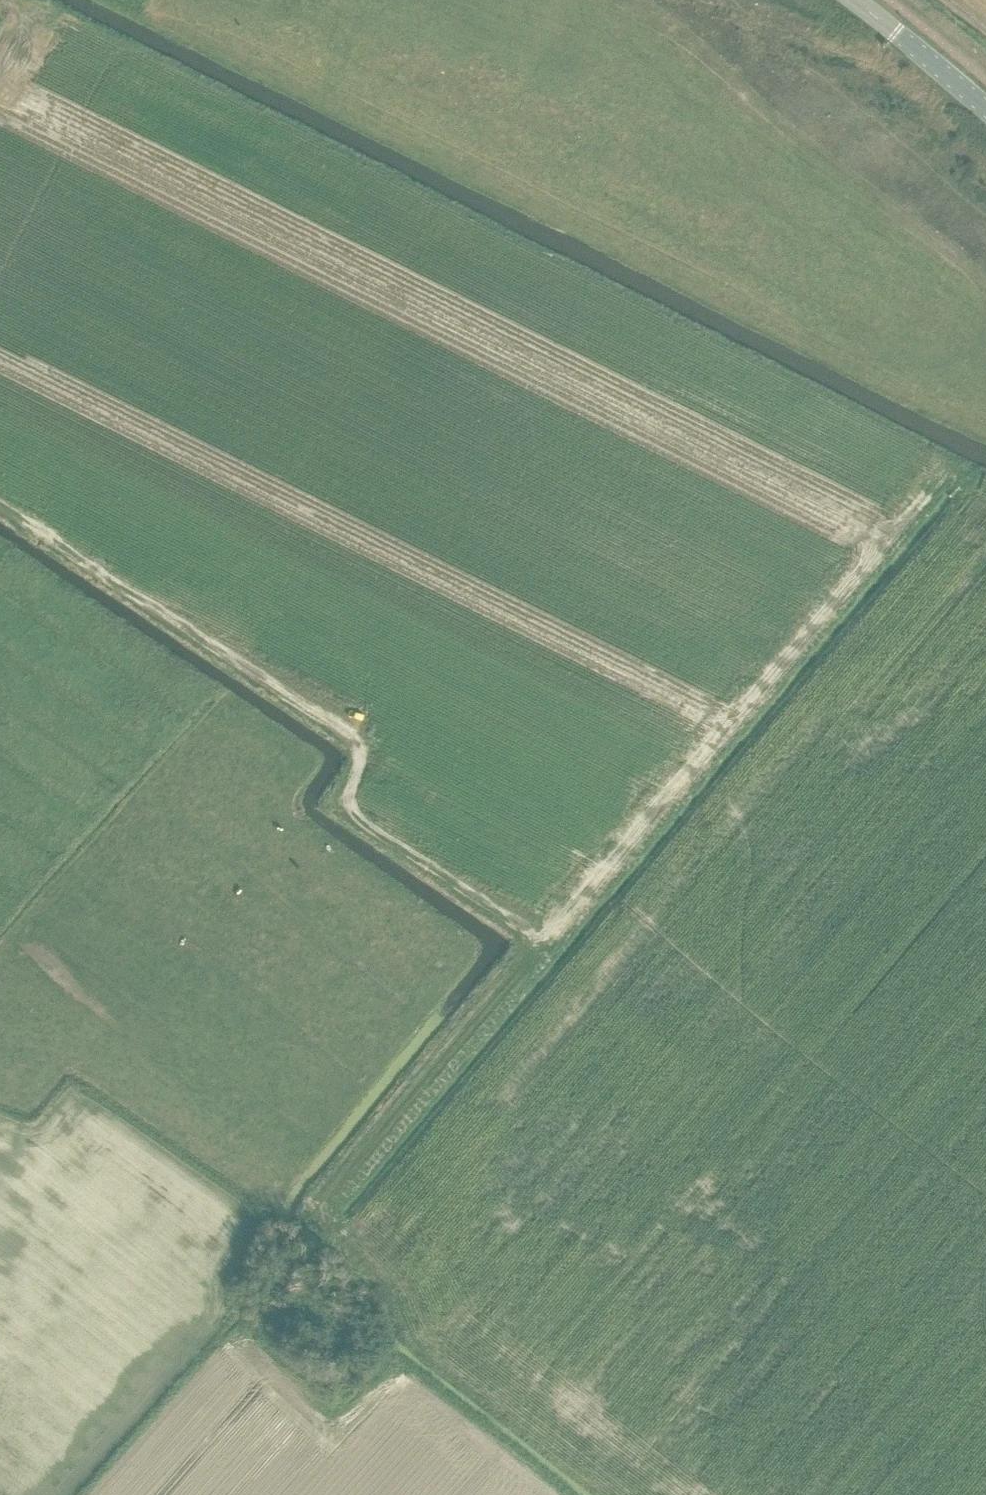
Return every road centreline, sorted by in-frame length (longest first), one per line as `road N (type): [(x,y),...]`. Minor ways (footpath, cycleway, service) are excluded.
road 1 (tertiary): [(985,108),(855,0)]

